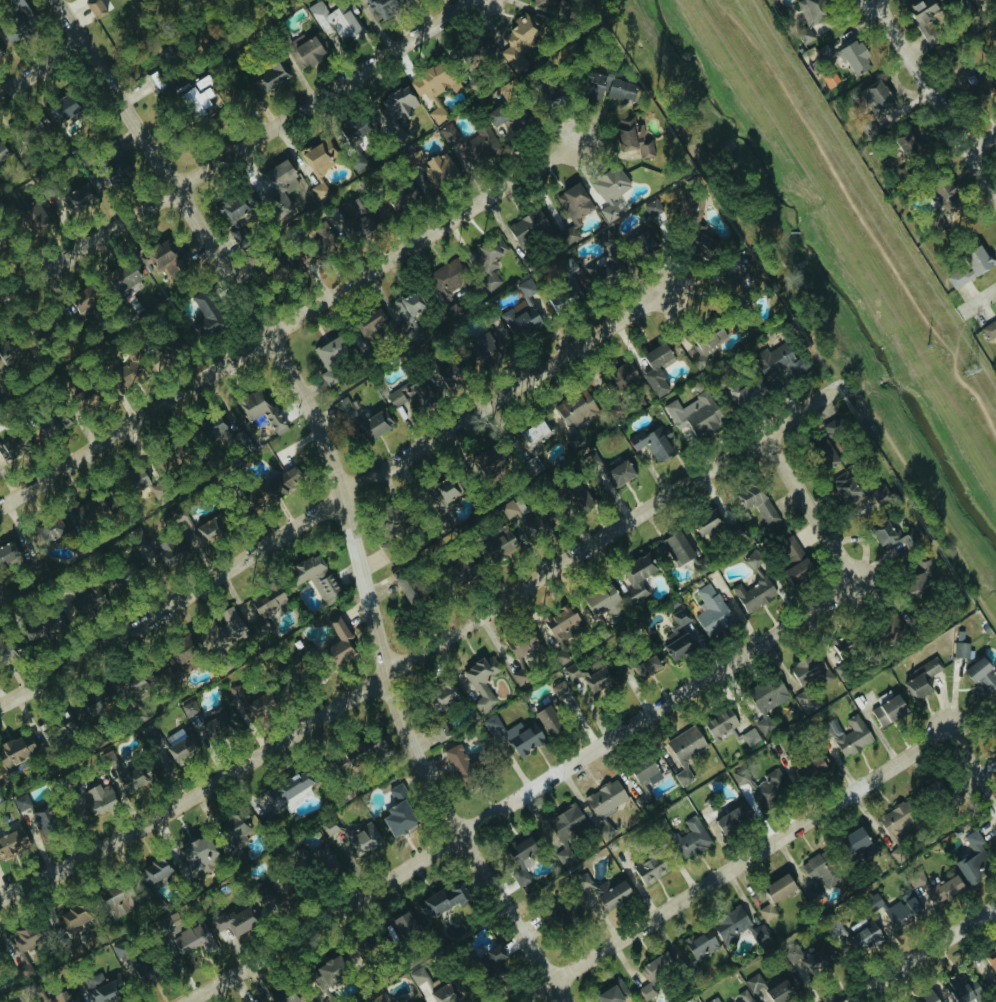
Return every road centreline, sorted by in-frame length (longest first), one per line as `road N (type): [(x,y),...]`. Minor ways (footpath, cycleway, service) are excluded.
road 1 (residential): [(568,1001),(411,721),(305,394),(56,0)]
road 2 (residential): [(845,384),(213,788),(0,901)]
road 3 (residential): [(182,1001),(470,833),(857,582)]
road 4 (residential): [(0,708),(669,289)]
road 5 (residential): [(0,508),(110,446),(576,141)]
road 6 (residential): [(0,307),(470,0)]
road 7 (residential): [(531,1001),(949,730)]
road 8 (residential): [(995,194),(880,0)]
road 9 (residential): [(847,1001),(995,906)]
road 10 (residential): [(764,436),(857,582)]

